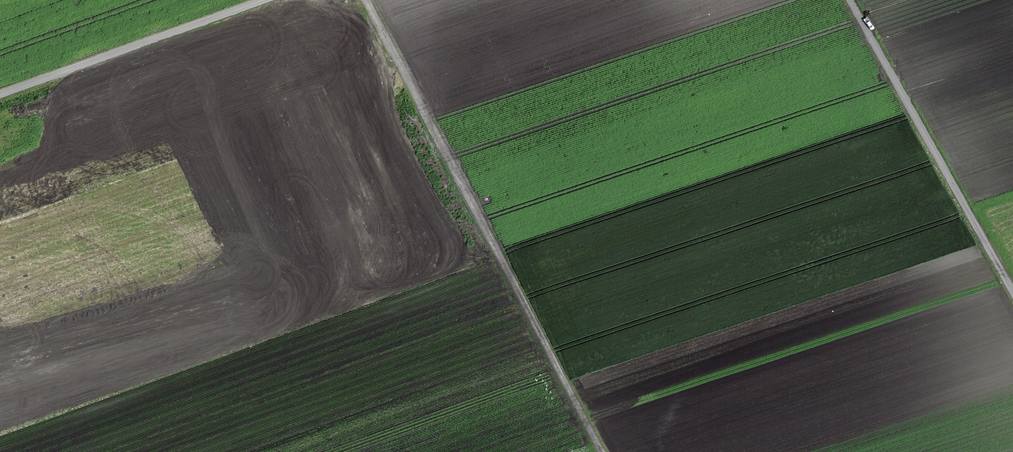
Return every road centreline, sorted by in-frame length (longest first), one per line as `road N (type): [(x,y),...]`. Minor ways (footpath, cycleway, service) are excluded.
road 1 (track): [(607,451),(365,0)]
road 2 (track): [(850,0),(1012,292)]
road 3 (track): [(0,94),(262,0)]

